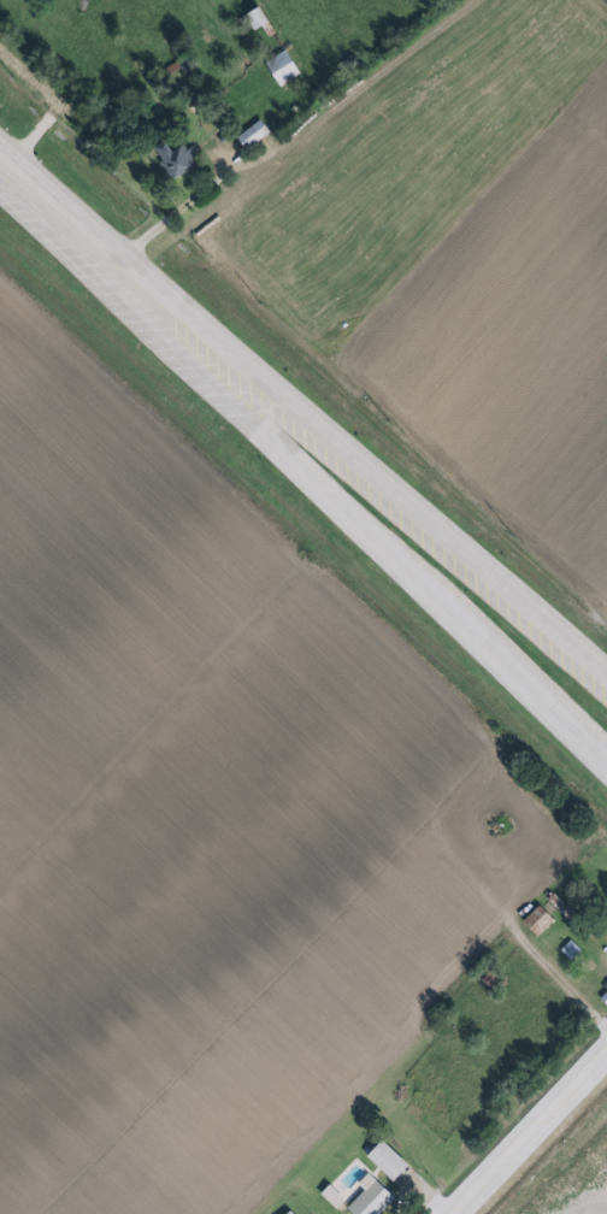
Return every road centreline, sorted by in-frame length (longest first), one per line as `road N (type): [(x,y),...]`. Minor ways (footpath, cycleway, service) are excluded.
road 1 (secondary): [(123,277),(418,602),(606,796)]
road 2 (secondary): [(606,671),(462,541),(123,277)]
road 3 (residential): [(445,1213),(606,1040)]
road 4 (secondary): [(0,164),(123,277)]

